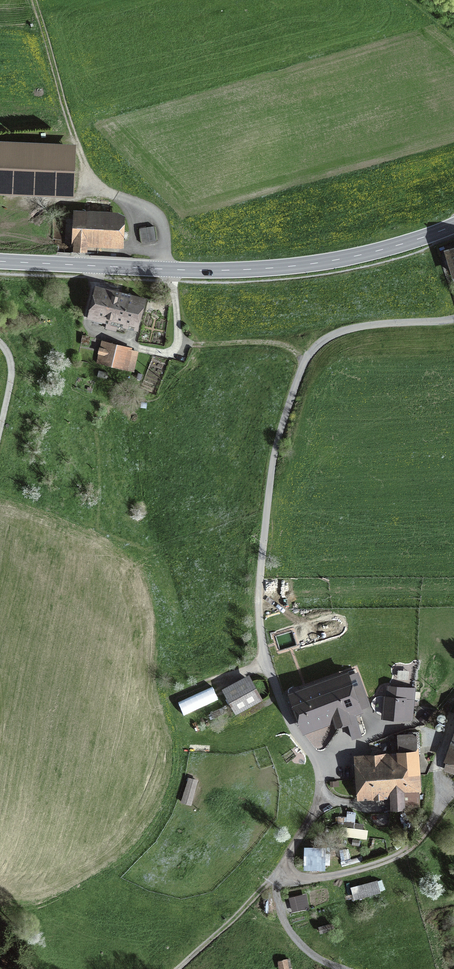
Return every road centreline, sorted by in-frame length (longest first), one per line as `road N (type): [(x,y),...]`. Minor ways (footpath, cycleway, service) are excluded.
road 1 (unclassified): [(453,318),(355,327),(327,338),(304,364),(278,436),(261,625),(282,724),(317,758),(322,800)]
road 2 (secondary): [(0,261),(282,268),(343,259),(453,225)]
road 3 (track): [(453,791),(408,850),(340,875),(274,883)]
road 4 (track): [(304,364),(270,342),(211,344),(179,335)]
road 5 (track): [(274,883),(185,968)]

